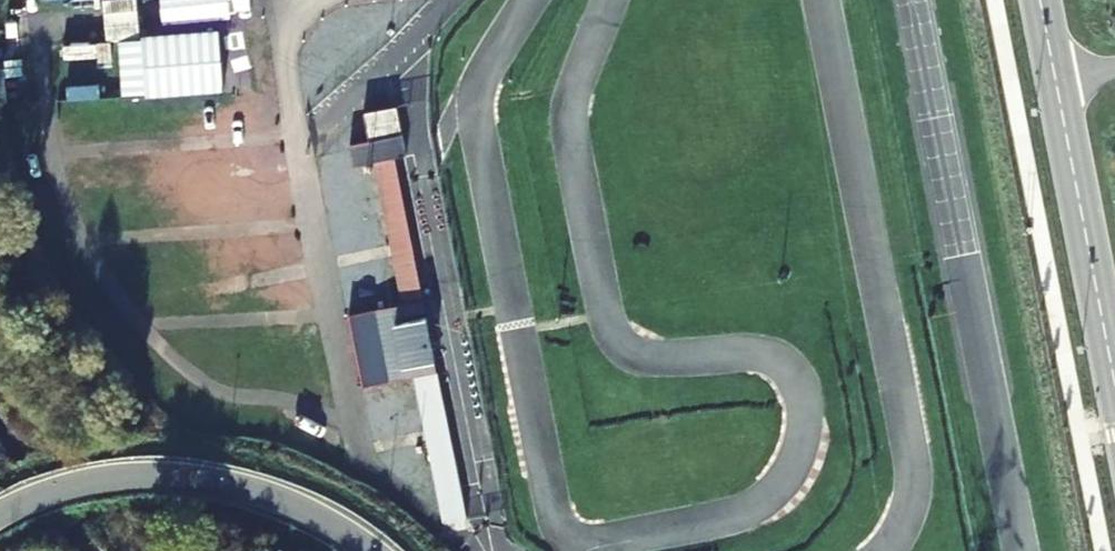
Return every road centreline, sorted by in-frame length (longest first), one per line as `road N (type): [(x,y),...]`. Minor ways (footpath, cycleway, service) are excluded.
road 1 (trunk): [(0,519),(38,496),(160,475),(315,514),(374,550)]
road 2 (unclassified): [(1114,388),(1041,0)]

